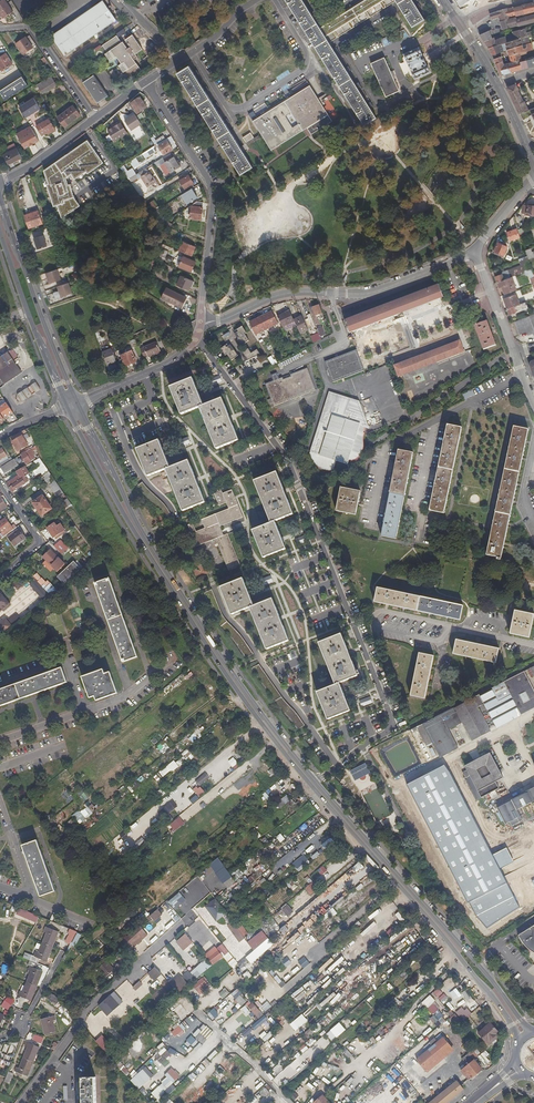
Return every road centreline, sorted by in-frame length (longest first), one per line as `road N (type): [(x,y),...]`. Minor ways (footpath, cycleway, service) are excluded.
road 1 (secondary): [(68,406),(124,516),(240,695),(475,976),(513,1027),(517,1048)]
road 2 (residential): [(317,782),(389,732),(393,721),(292,463),(197,339)]
road 3 (secondary): [(317,782),(157,556),(78,402)]
road 4 (secondary): [(530,1034),(317,782)]
road 5 (residential): [(197,339),(264,300),(367,292),(474,252)]
road 6 (residential): [(197,339),(212,190),(147,80)]
road 7 (residential): [(192,916),(85,1010),(21,1102)]
road 8 (residential): [(0,741),(129,693),(90,589)]
road 9 (secondary): [(78,402),(0,204)]
road 10 (secondary): [(0,232),(68,406)]
road 11 (residential): [(274,0),(308,52),(306,65),(245,106),(227,107)]
road 12 (residential): [(0,30),(33,30),(95,118)]
road 13 (residential): [(78,402),(167,364),(197,339)]
road 14 (residential): [(0,483),(37,544),(0,577)]

